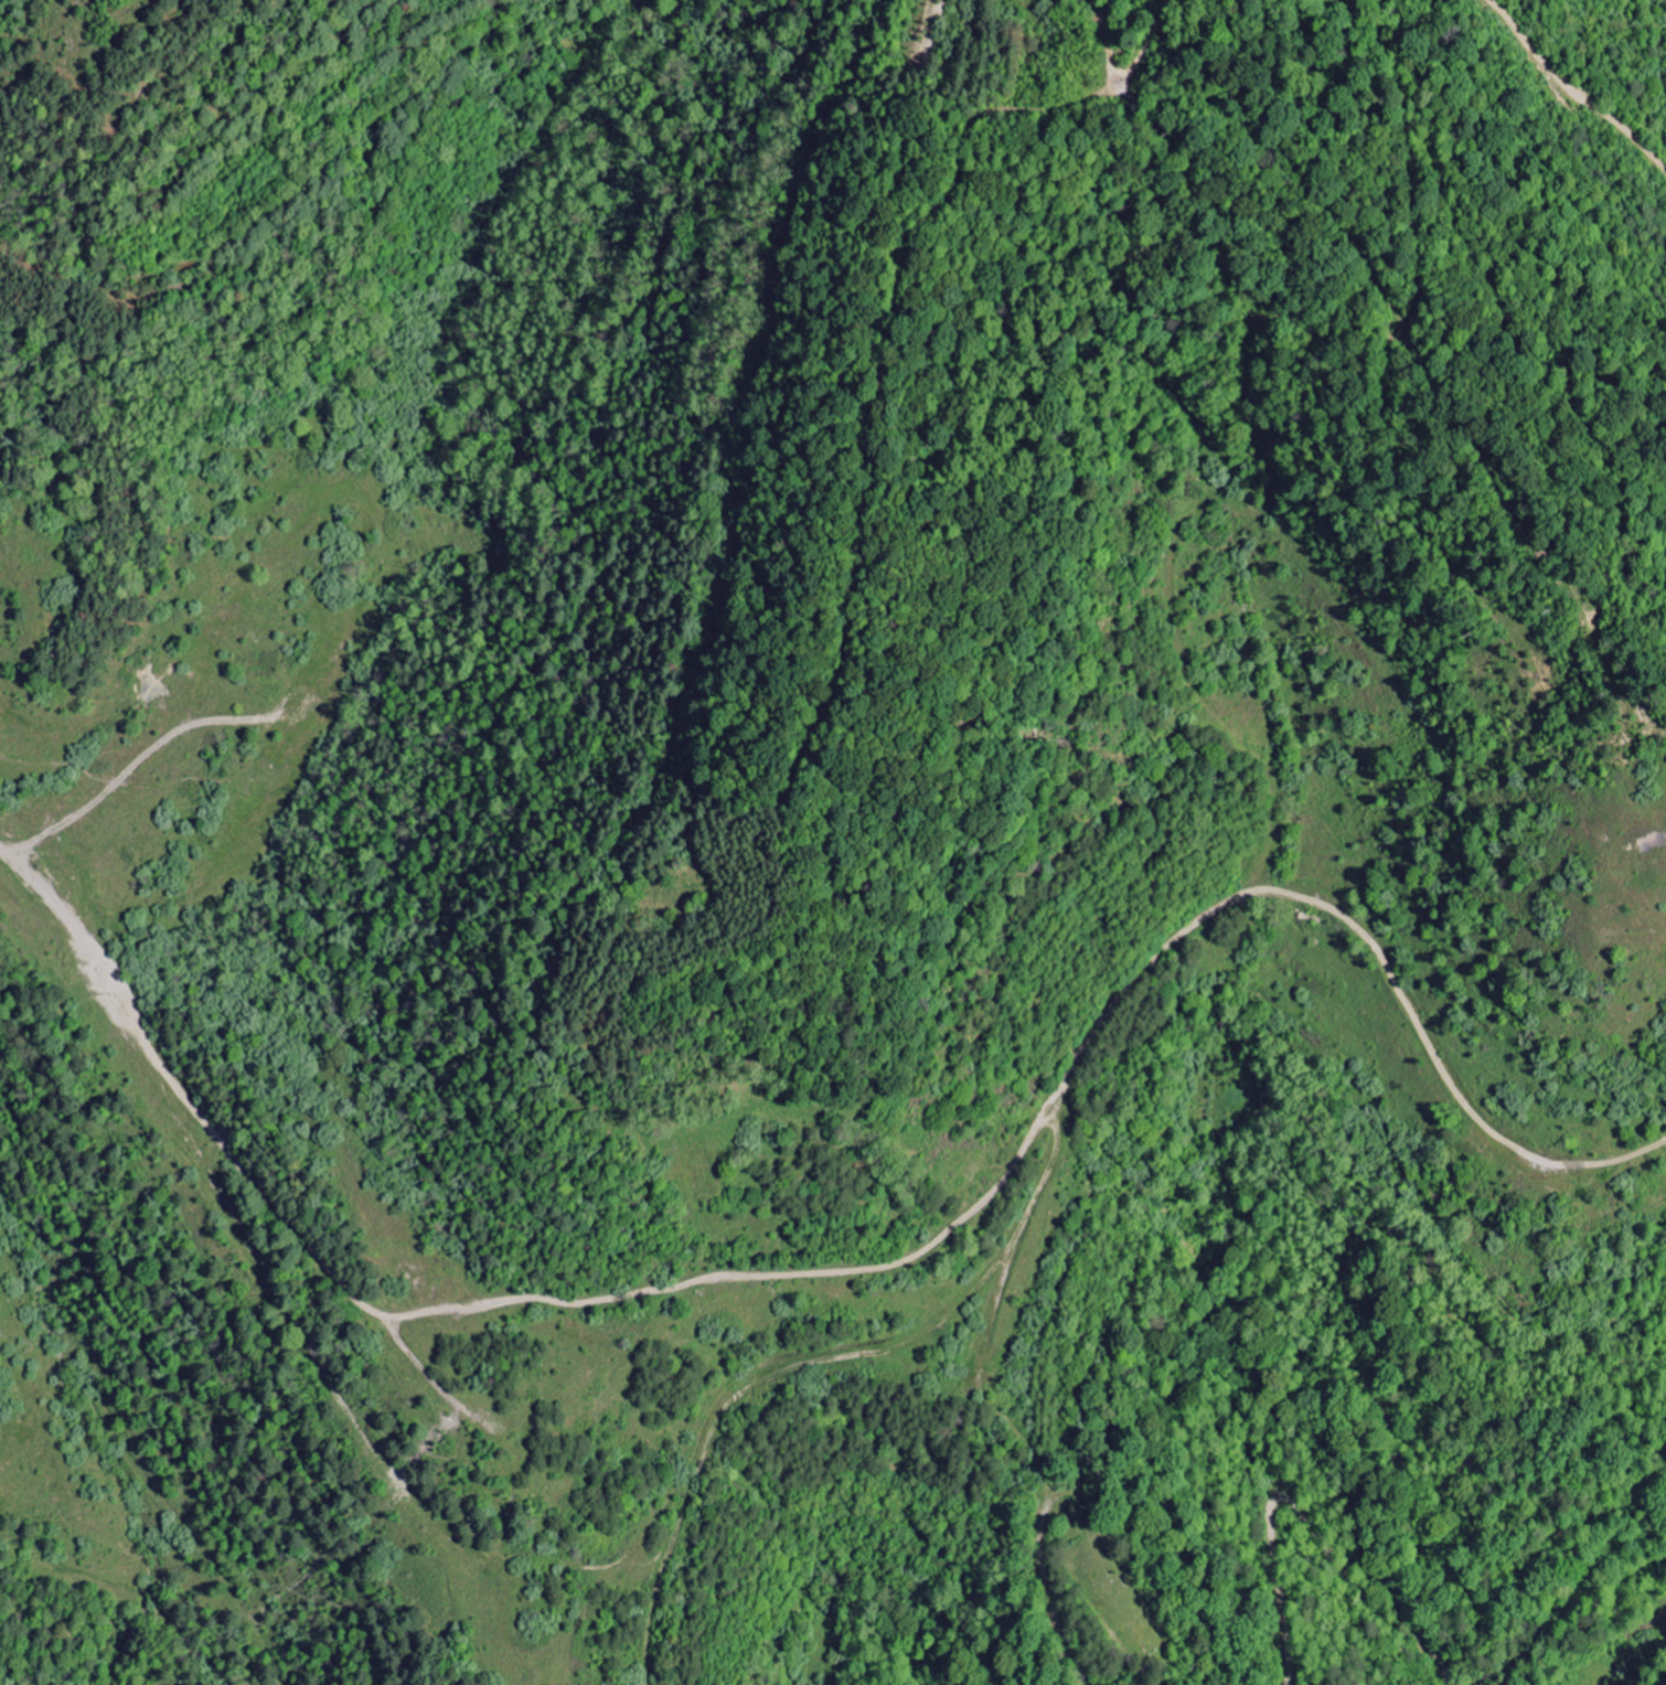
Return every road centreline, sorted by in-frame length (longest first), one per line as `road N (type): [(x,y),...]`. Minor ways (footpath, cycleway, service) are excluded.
road 1 (residential): [(1473,1684),(1498,1674),(1599,1587),(1665,1556)]

